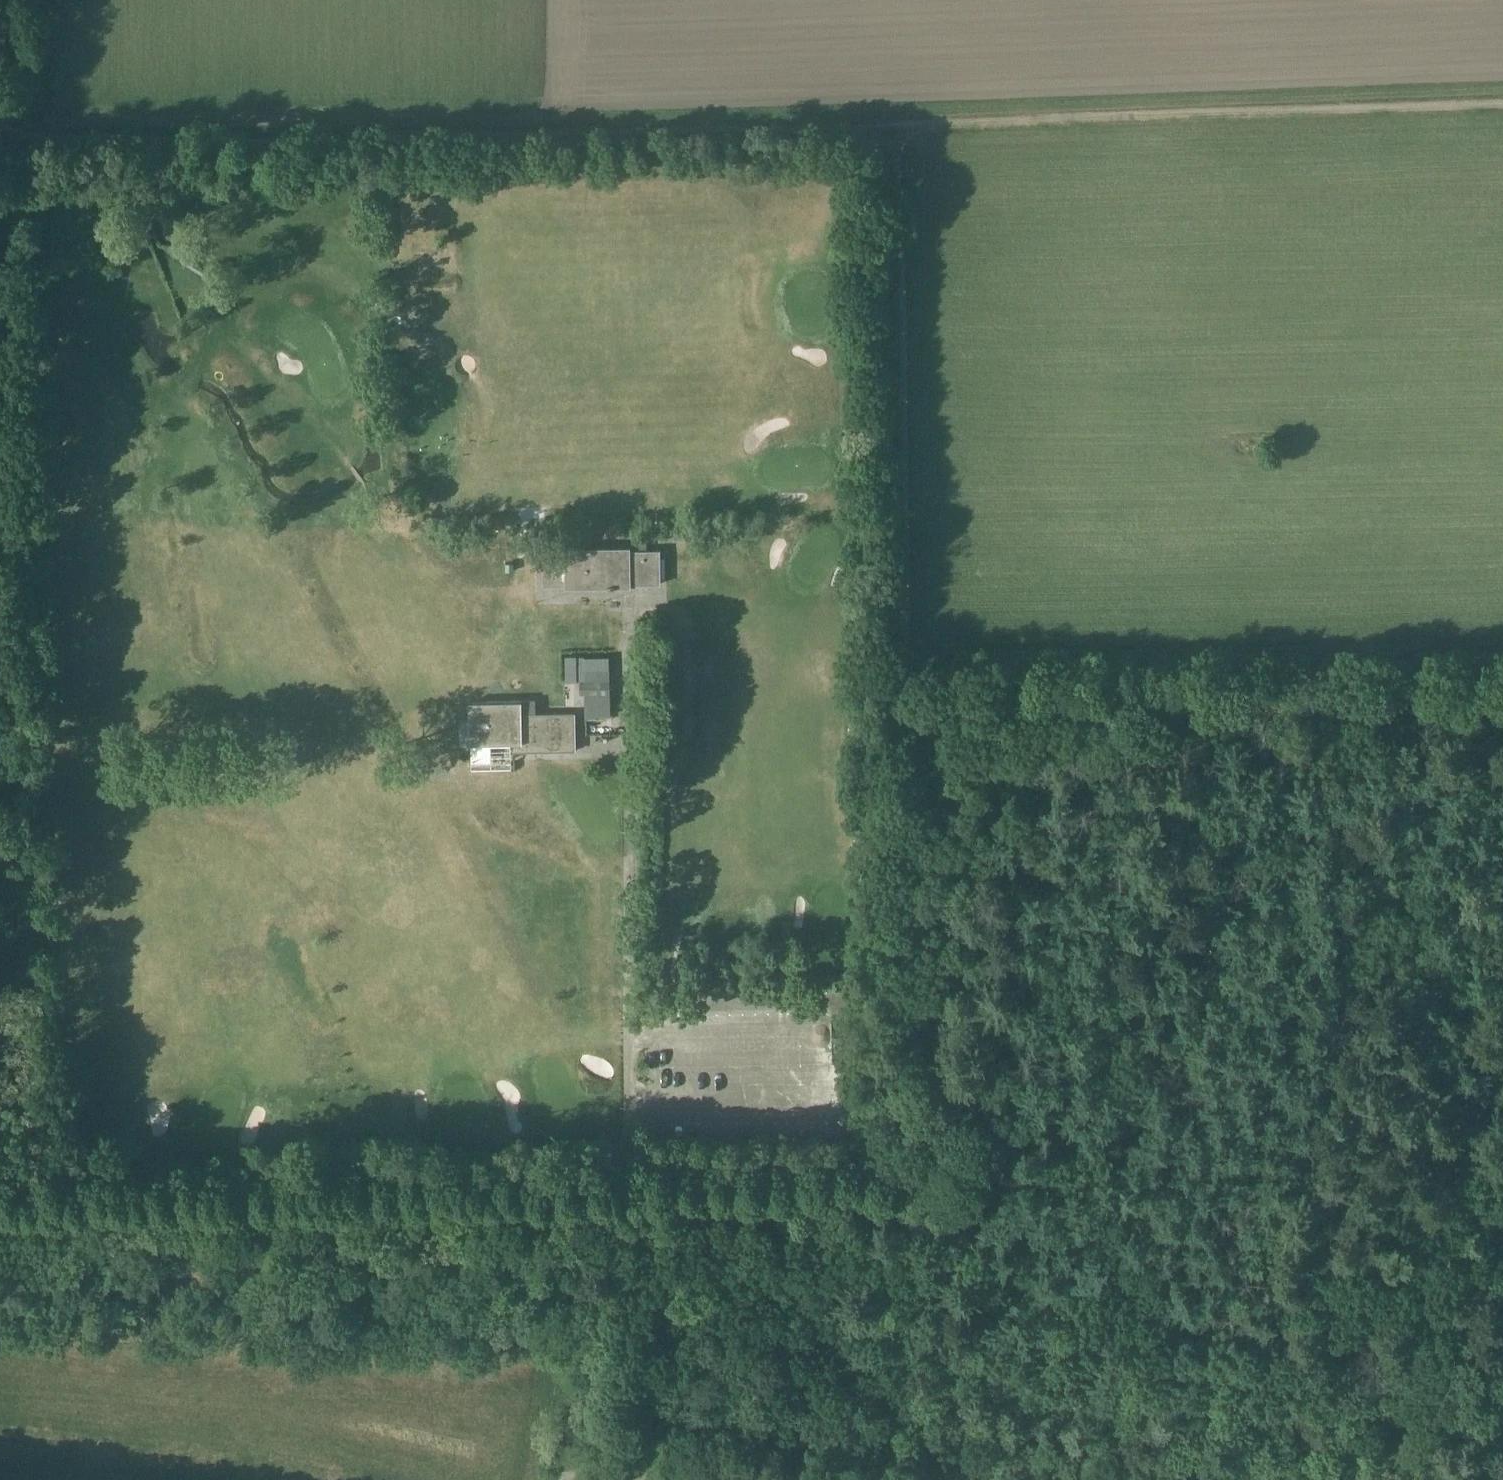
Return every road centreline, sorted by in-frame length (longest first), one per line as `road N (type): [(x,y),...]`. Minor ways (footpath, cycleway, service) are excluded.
road 1 (track): [(1502,1370),(936,1340),(918,1317),(915,1190)]
road 2 (track): [(624,1204),(0,1202)]
road 3 (track): [(915,1190),(624,1204)]

